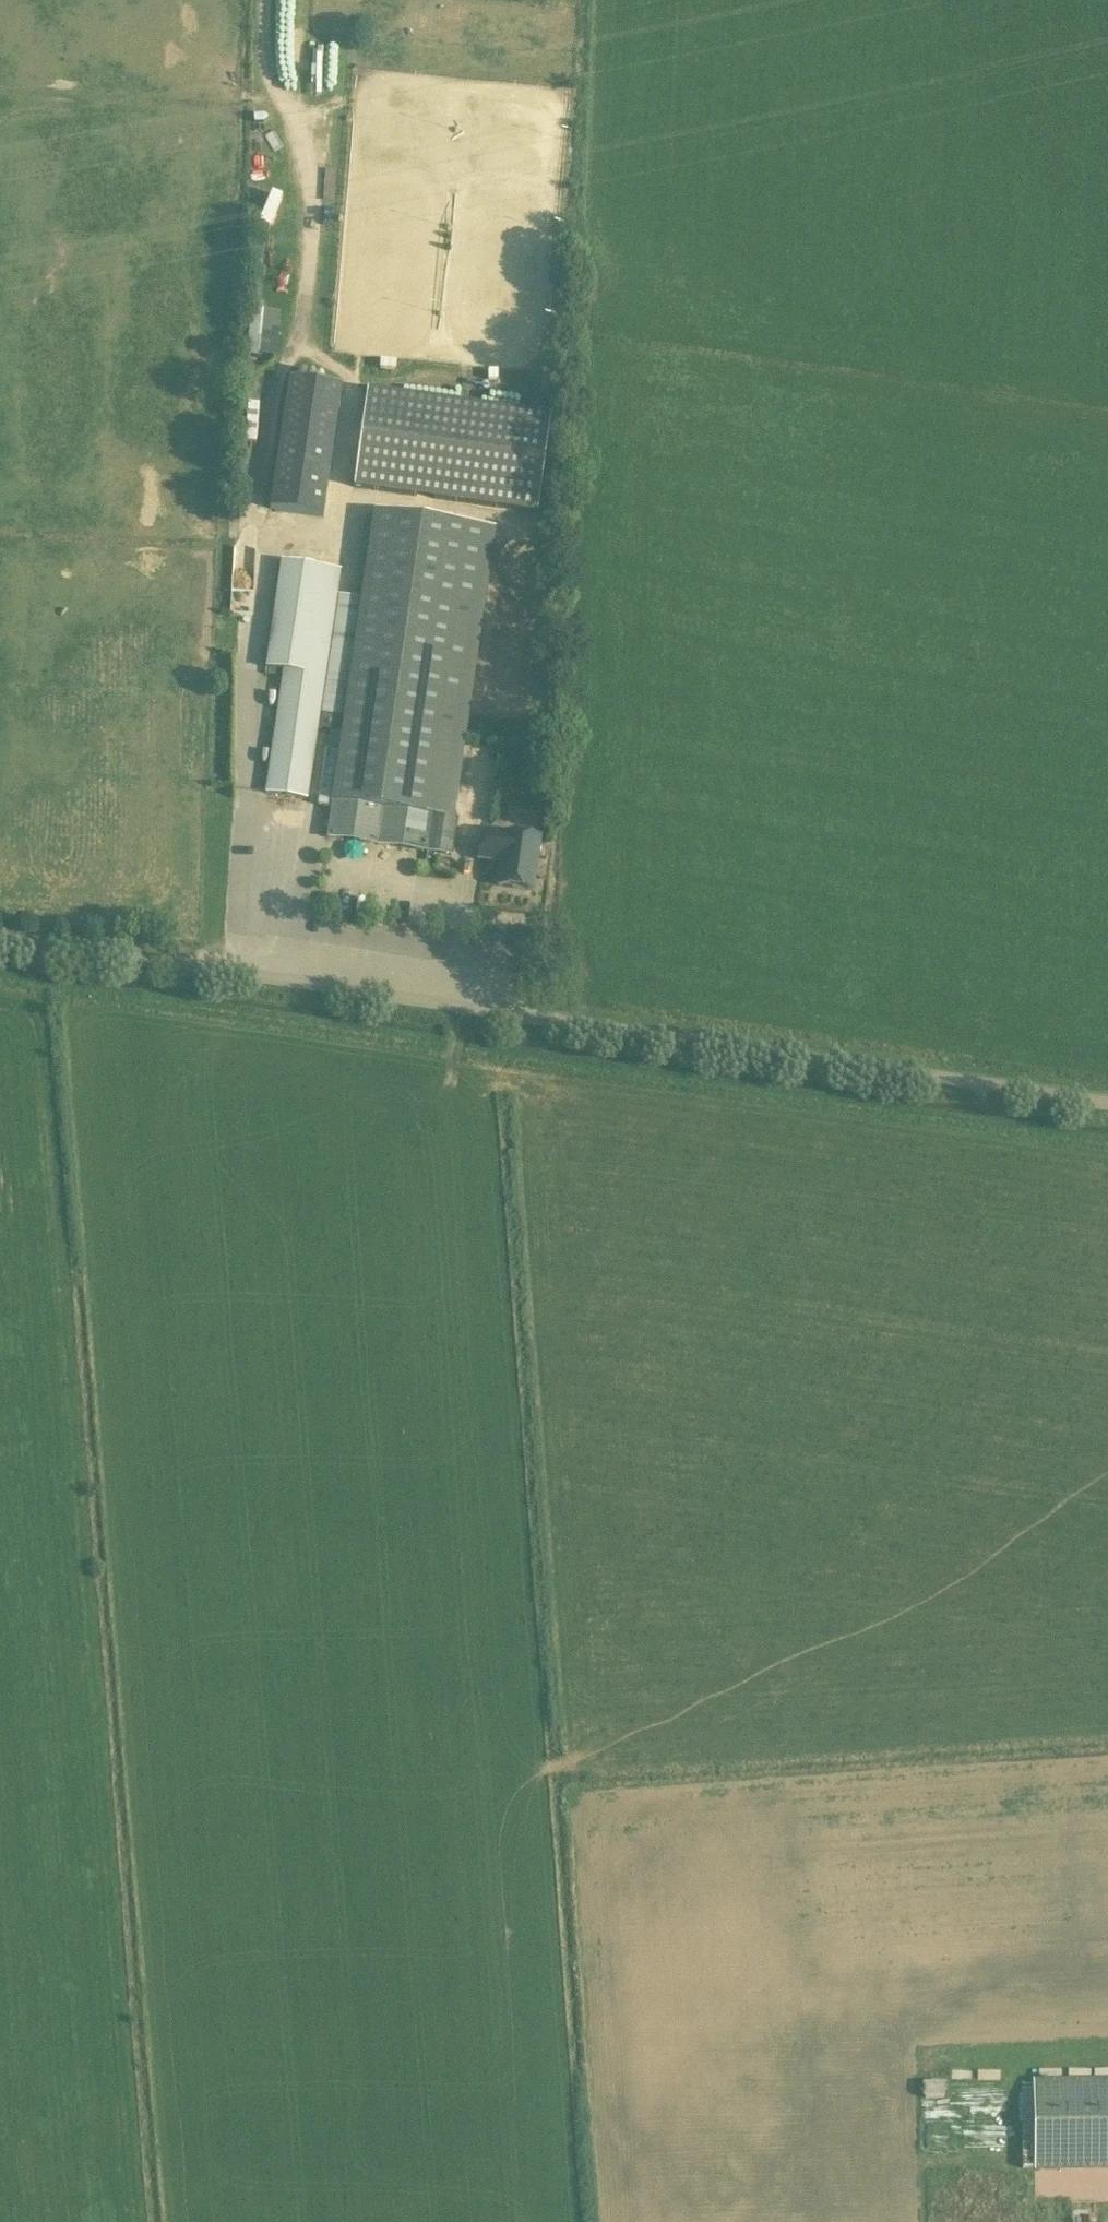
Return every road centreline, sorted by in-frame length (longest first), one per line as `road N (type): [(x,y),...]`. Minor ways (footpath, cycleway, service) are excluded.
road 1 (unclassified): [(1107,1100),(0,937)]

